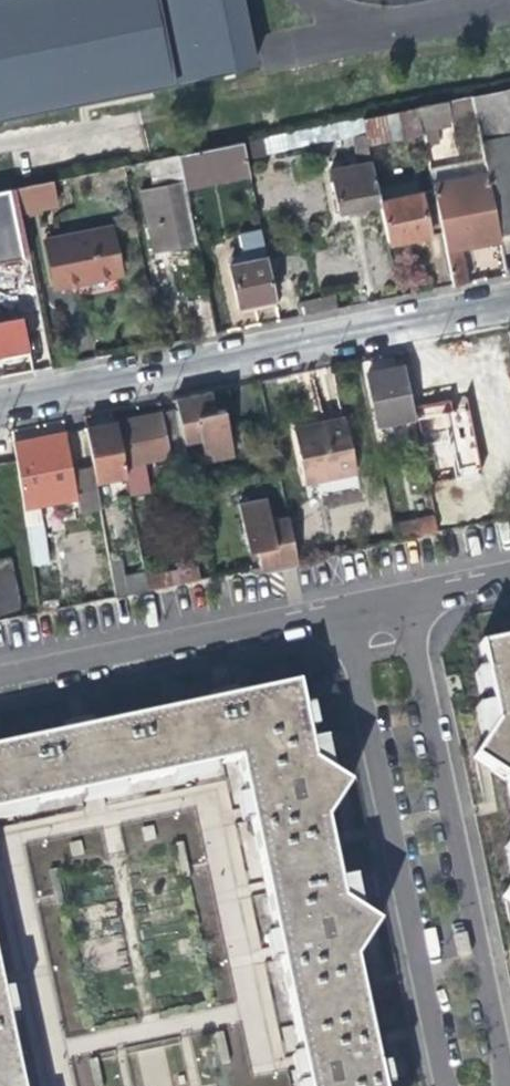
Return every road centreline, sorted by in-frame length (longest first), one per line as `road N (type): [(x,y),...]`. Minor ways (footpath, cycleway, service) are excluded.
road 1 (residential): [(0,408),(509,303)]
road 2 (residential): [(503,1085),(403,596)]
road 3 (residential): [(343,608),(448,1085)]
road 4 (residential): [(0,678),(343,608)]

